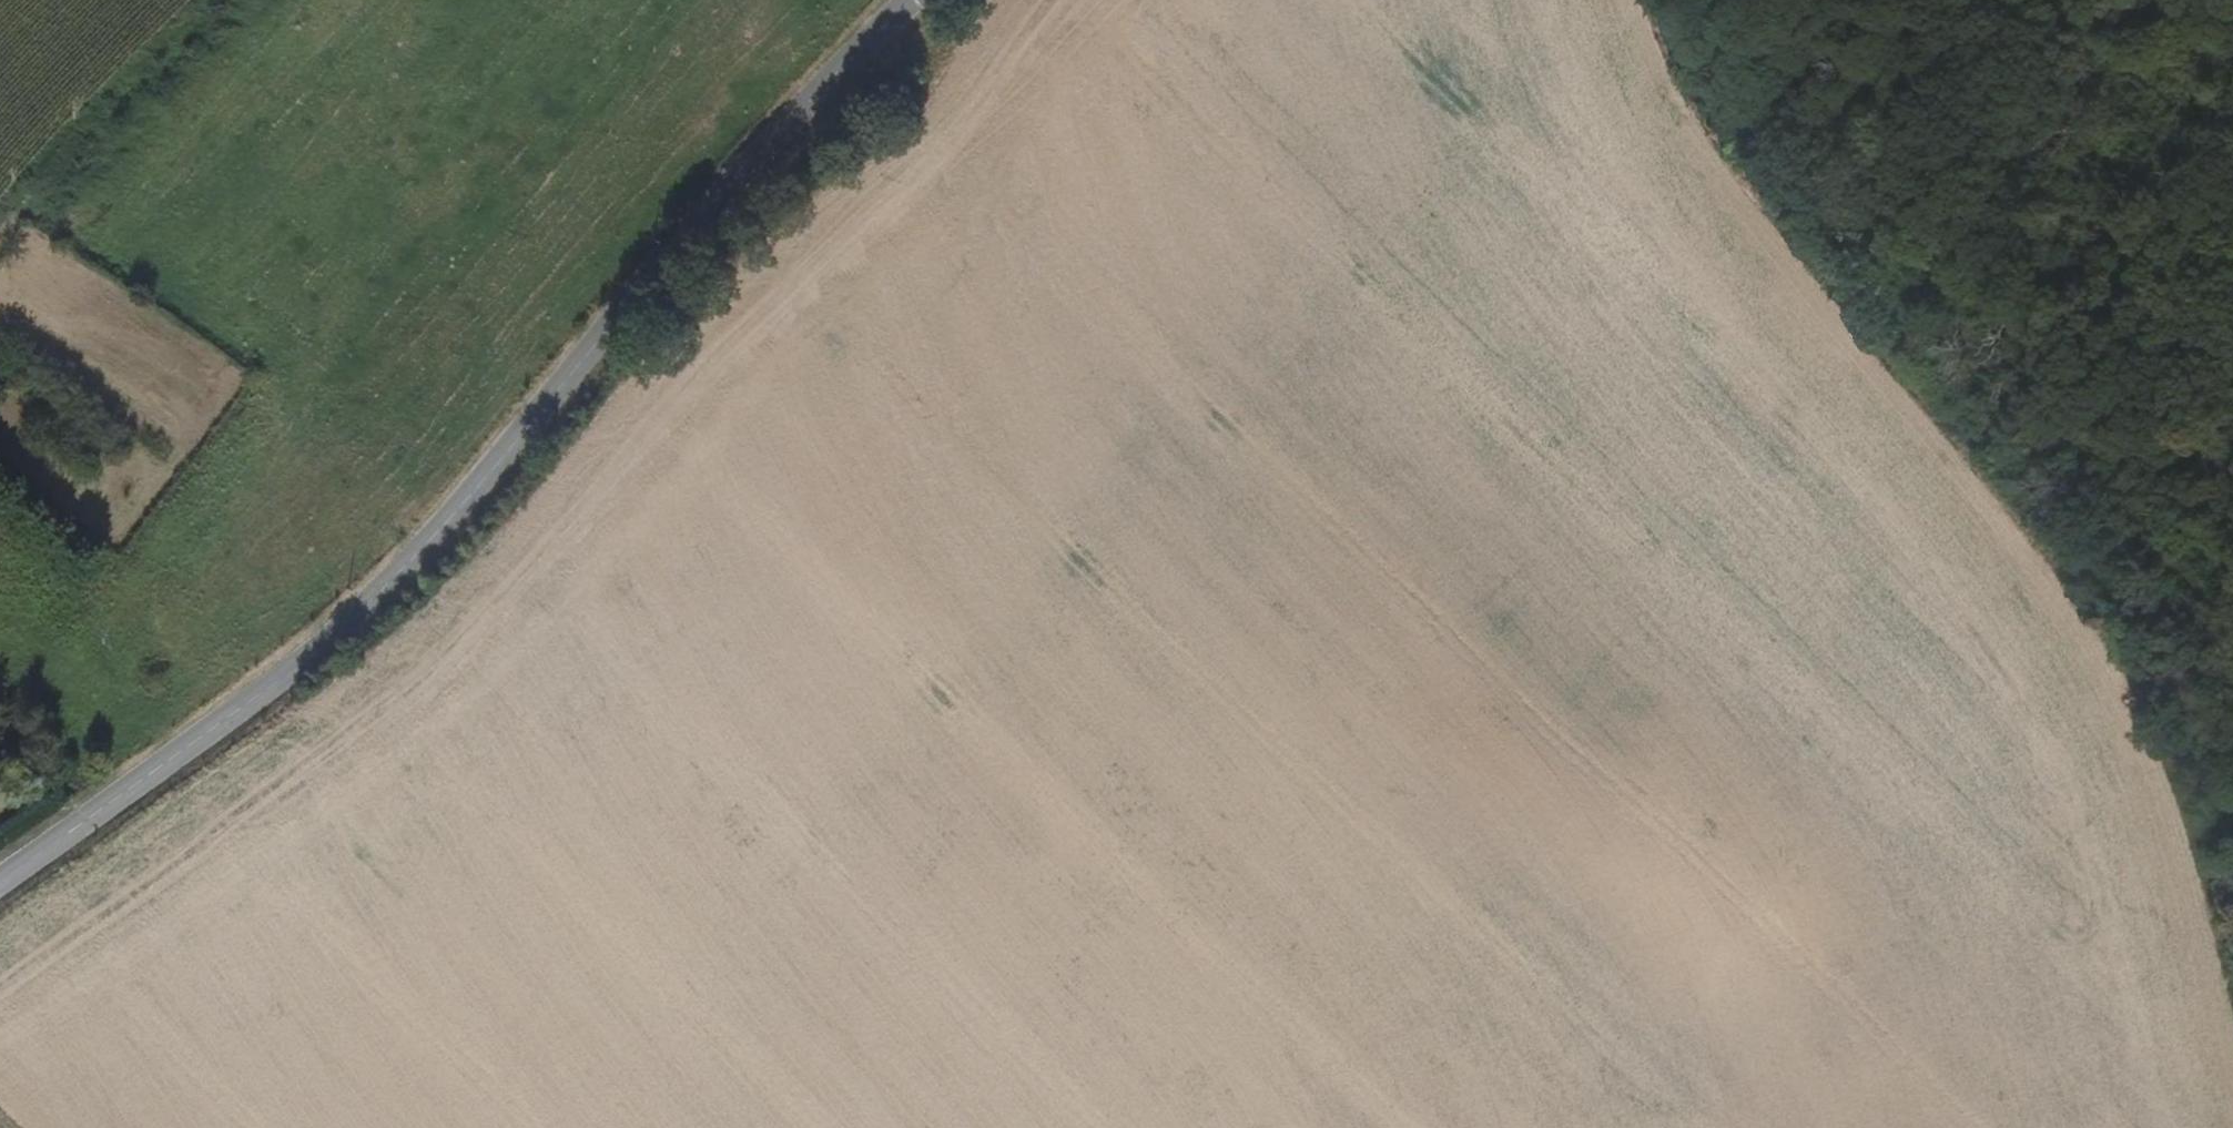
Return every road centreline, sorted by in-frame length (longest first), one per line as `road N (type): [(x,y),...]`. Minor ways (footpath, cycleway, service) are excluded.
road 1 (tertiary): [(0,884),(334,641),(441,534),(703,219),(914,0)]

